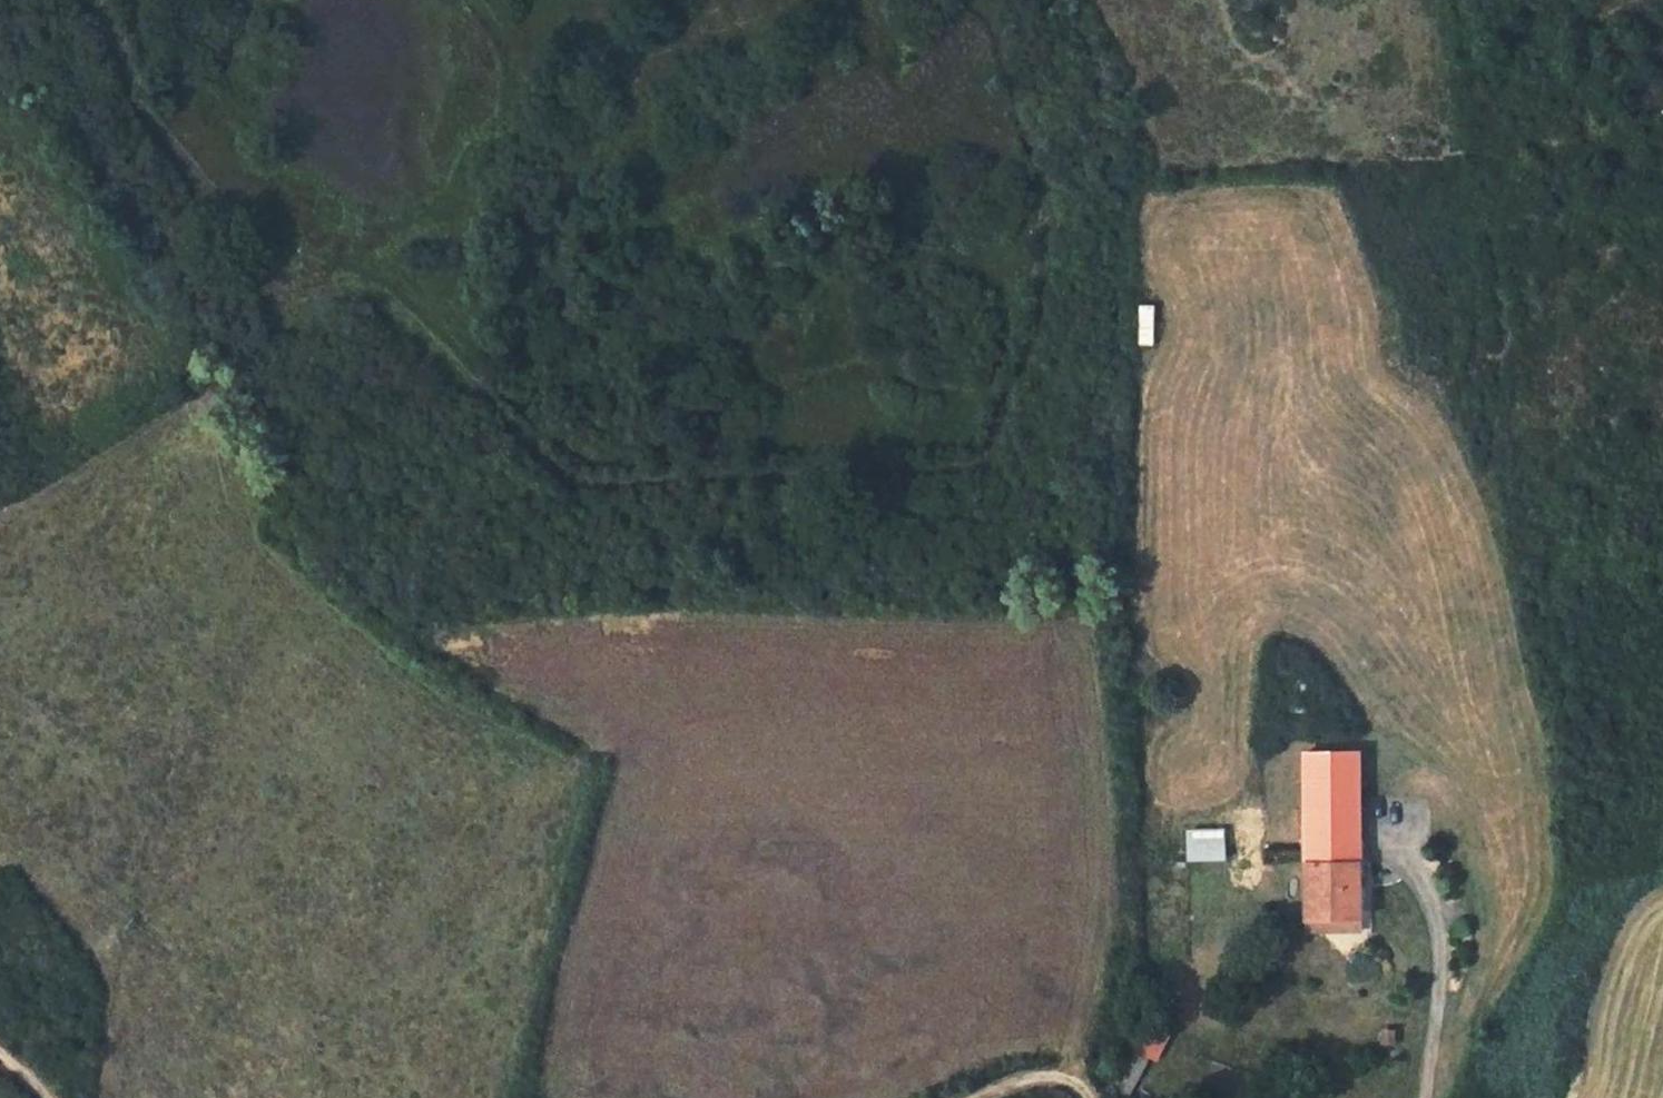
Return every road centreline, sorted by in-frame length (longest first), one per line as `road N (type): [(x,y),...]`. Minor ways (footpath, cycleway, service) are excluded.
road 1 (track): [(1426,1097),(1437,927),(1401,839)]
road 2 (track): [(973,1097),(1046,1073),(1077,1083),(1090,1097)]

